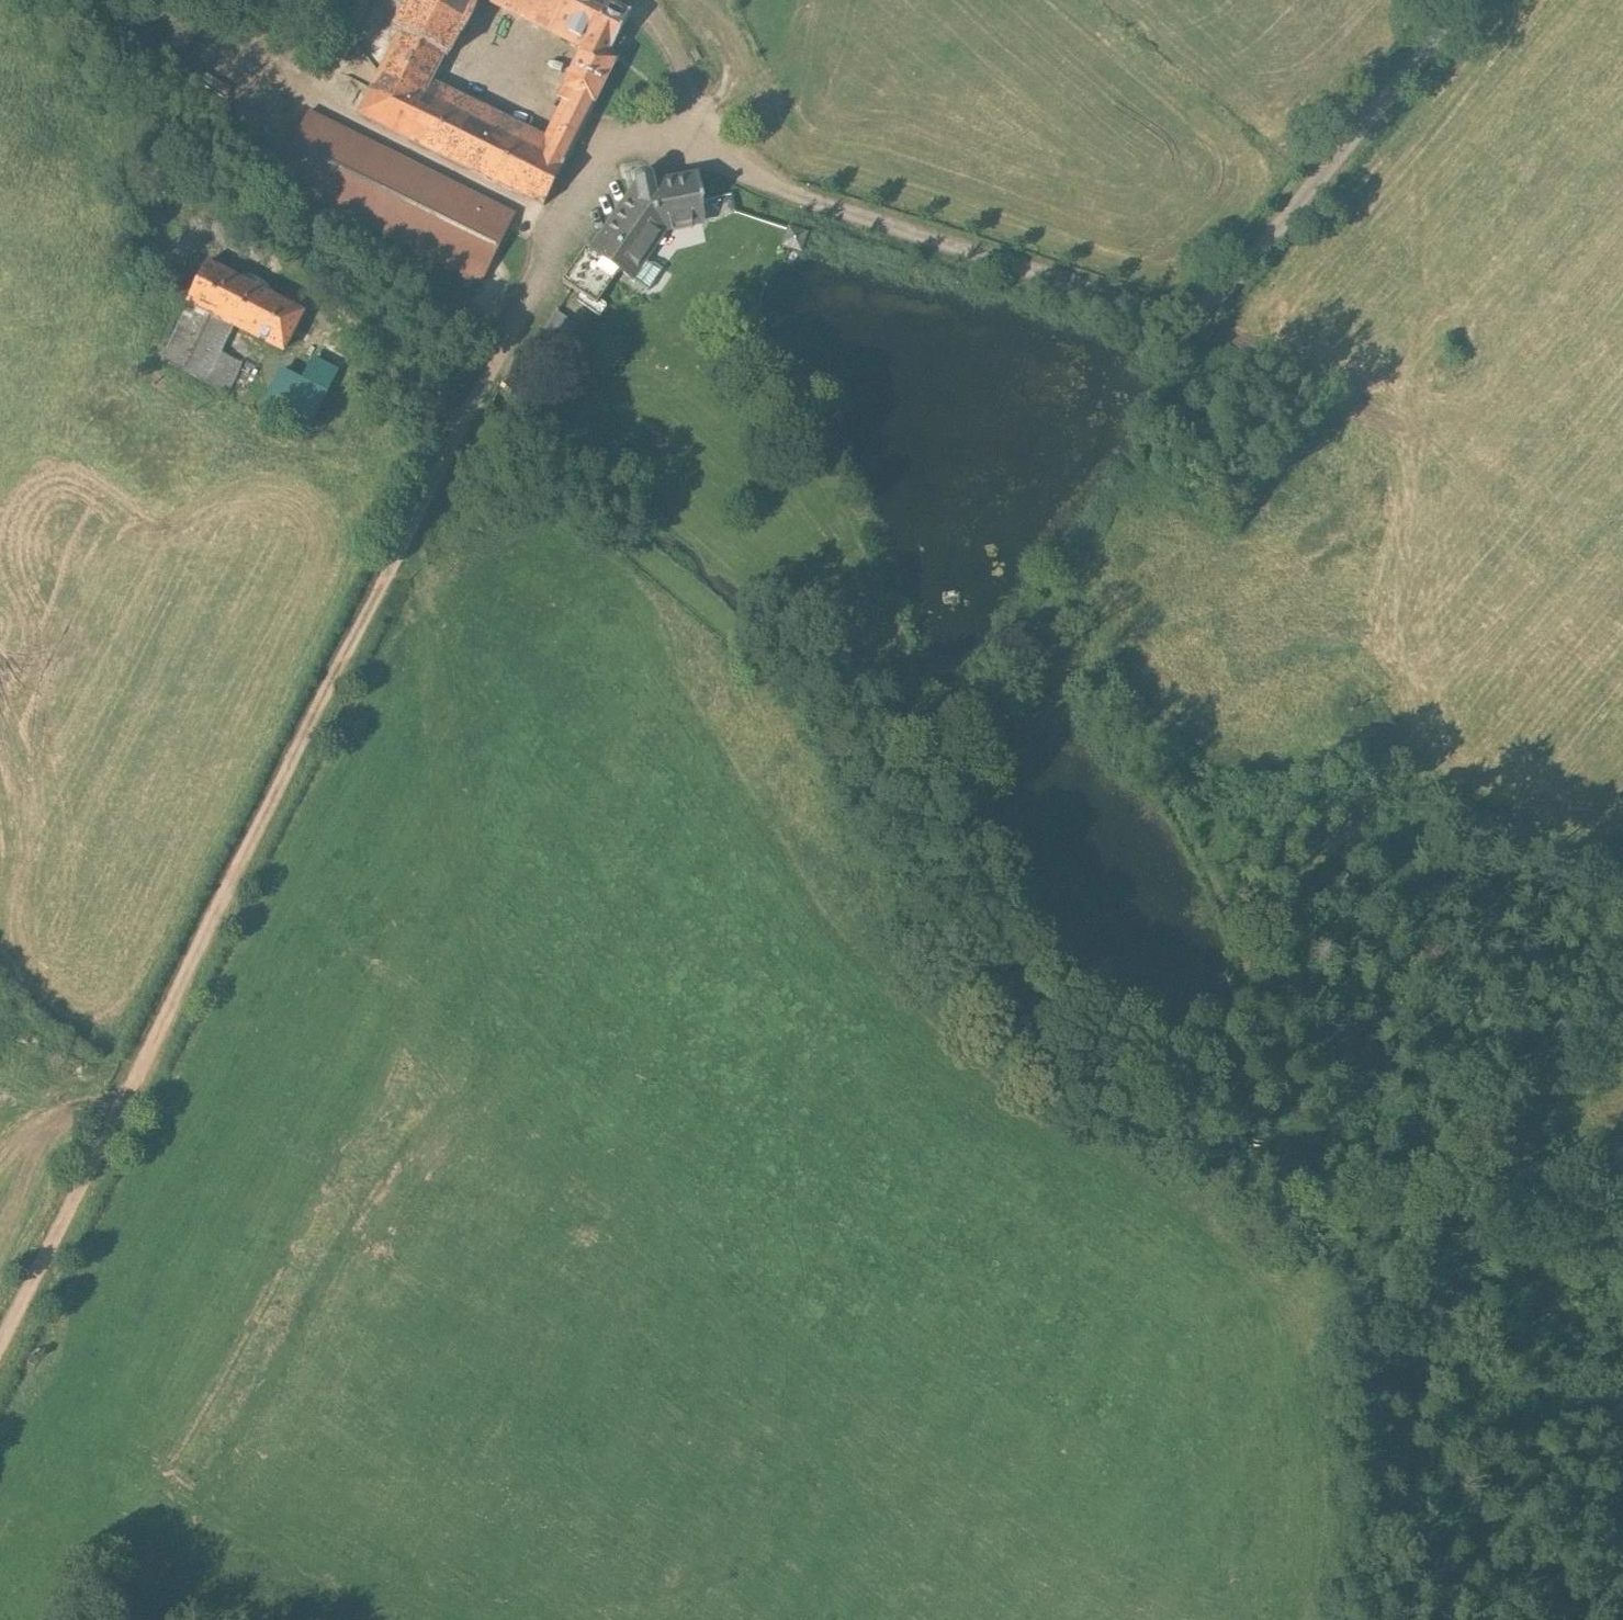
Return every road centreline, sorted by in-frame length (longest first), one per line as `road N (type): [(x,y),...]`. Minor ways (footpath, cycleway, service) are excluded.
road 1 (track): [(0,1353),(557,268),(623,165)]

